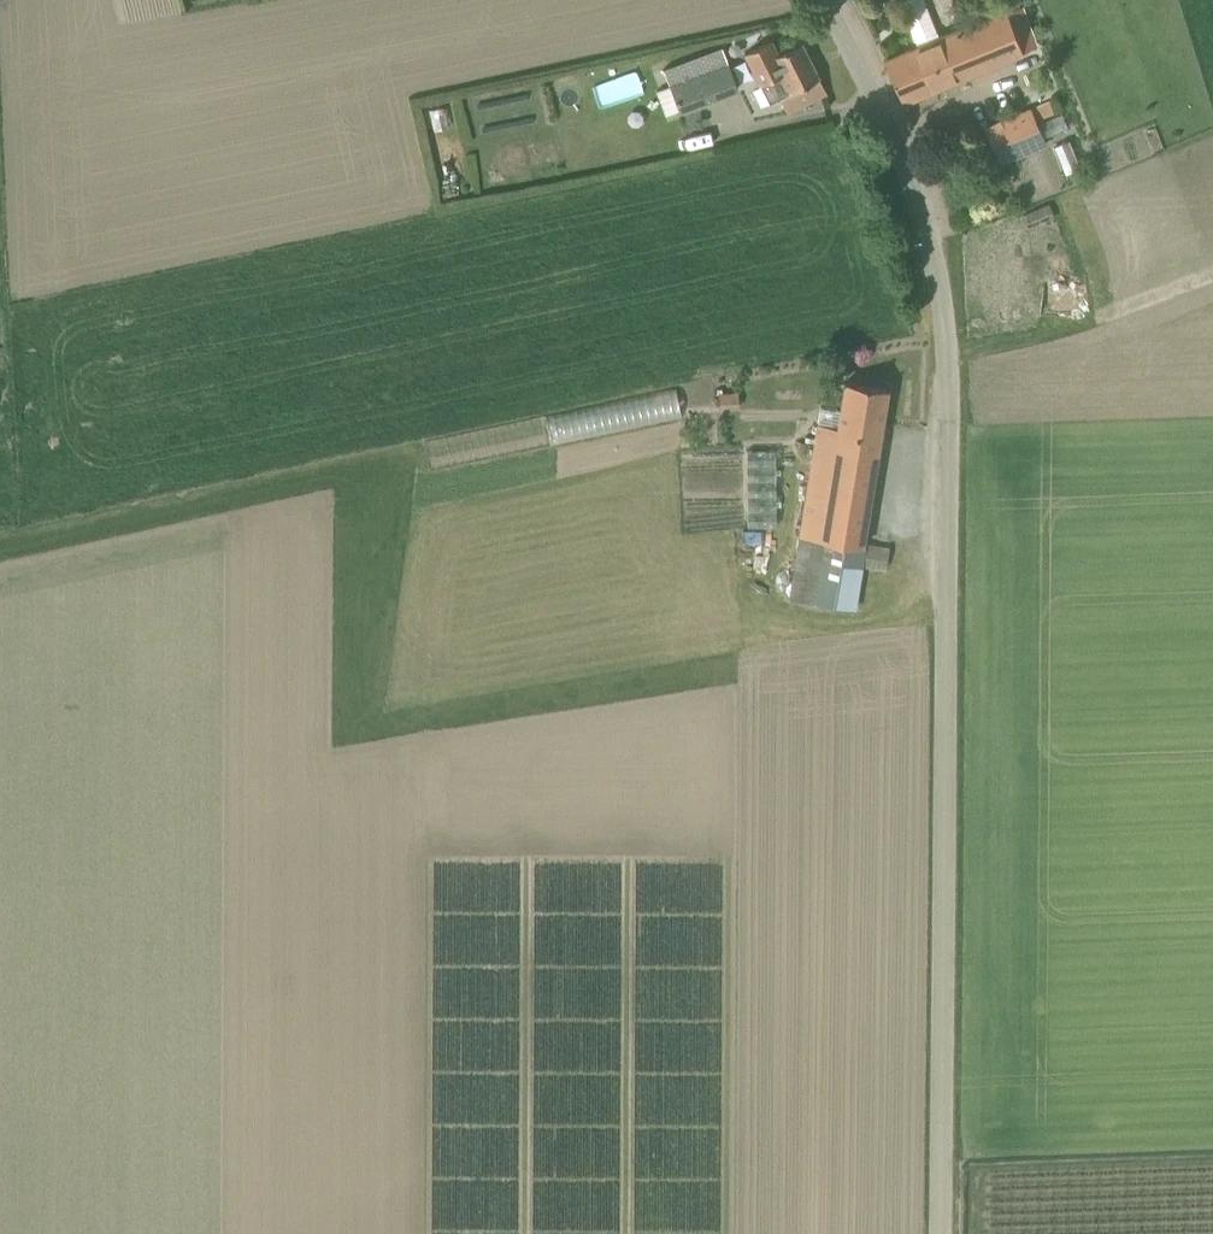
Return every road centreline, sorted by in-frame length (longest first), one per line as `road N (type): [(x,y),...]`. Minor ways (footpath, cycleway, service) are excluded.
road 1 (unclassified): [(935,1233),(935,296),(908,184),(817,0)]

